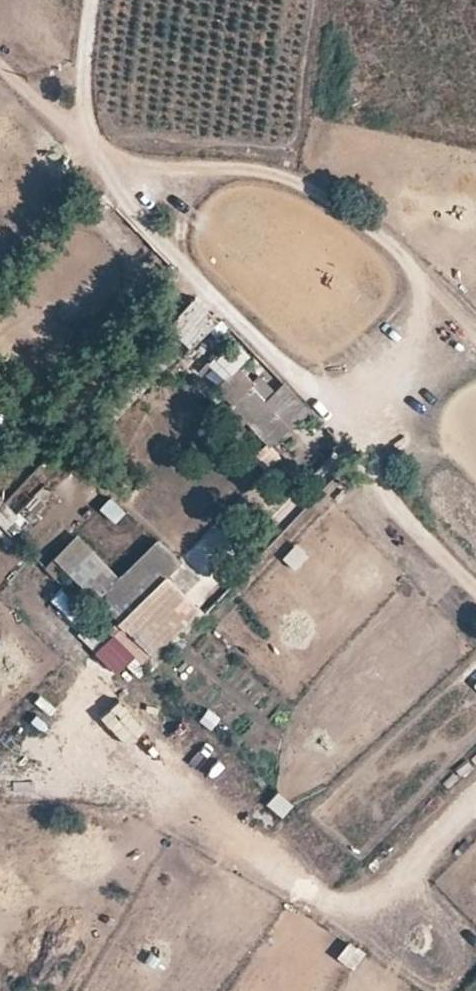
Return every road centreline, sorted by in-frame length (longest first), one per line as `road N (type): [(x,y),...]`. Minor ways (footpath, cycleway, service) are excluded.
road 1 (track): [(93,0),(88,82),(92,119),(105,140),(157,162),(296,177),(410,258),(421,294),(411,322),(334,399),(155,230),(92,147),(0,50)]

